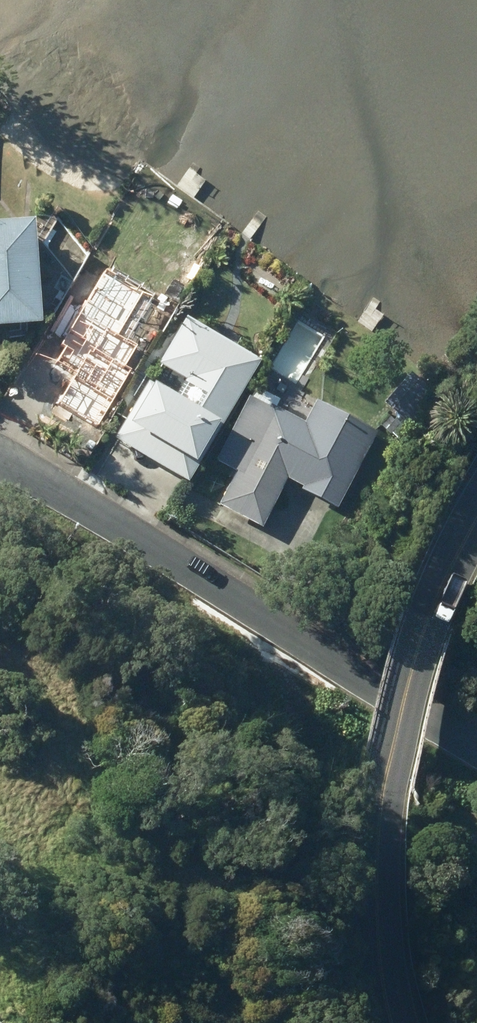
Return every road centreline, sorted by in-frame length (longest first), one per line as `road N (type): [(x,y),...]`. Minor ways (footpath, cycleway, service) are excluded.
road 1 (tertiary): [(0,457),(476,744)]
road 2 (primary): [(393,1022),(379,942),(379,835),(391,743),(423,629)]
road 3 (primary): [(476,516),(423,629)]

